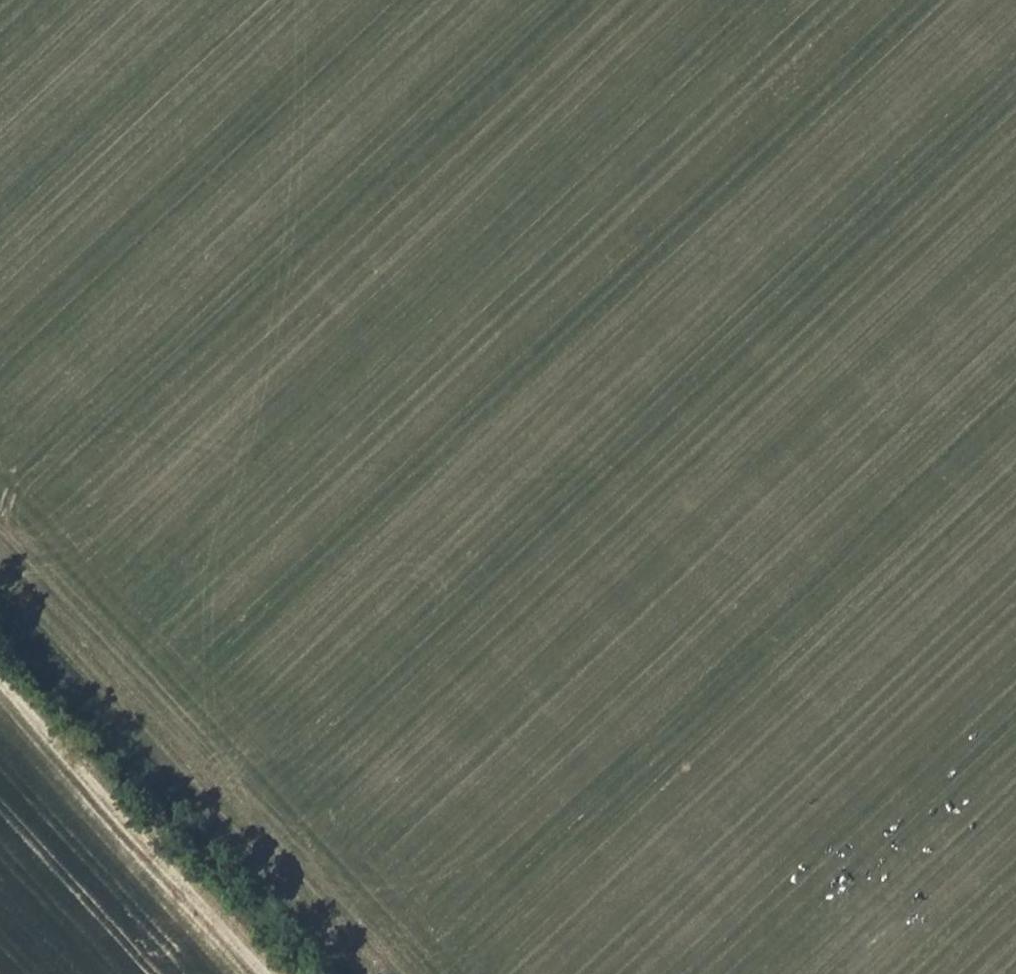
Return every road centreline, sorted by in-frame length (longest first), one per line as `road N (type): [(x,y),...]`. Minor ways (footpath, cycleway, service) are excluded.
road 1 (track): [(0,624),(318,973)]

